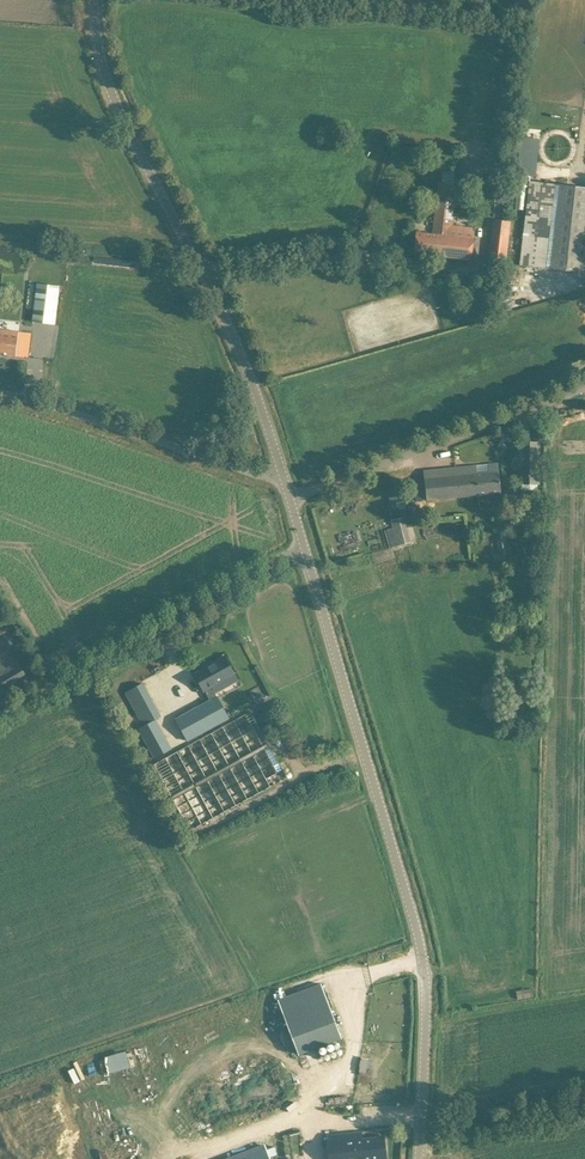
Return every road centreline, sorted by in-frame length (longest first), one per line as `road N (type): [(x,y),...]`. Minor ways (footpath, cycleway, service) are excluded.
road 1 (unclassified): [(420,1158),(426,1000),(420,938),(305,540)]
road 2 (unclassified): [(287,483),(235,347),(108,85),(93,0)]
road 3 (unclassified): [(0,707),(305,540)]
road 4 (unclassified): [(293,501),(584,393)]
road 5 (unclassified): [(287,483),(0,390)]

